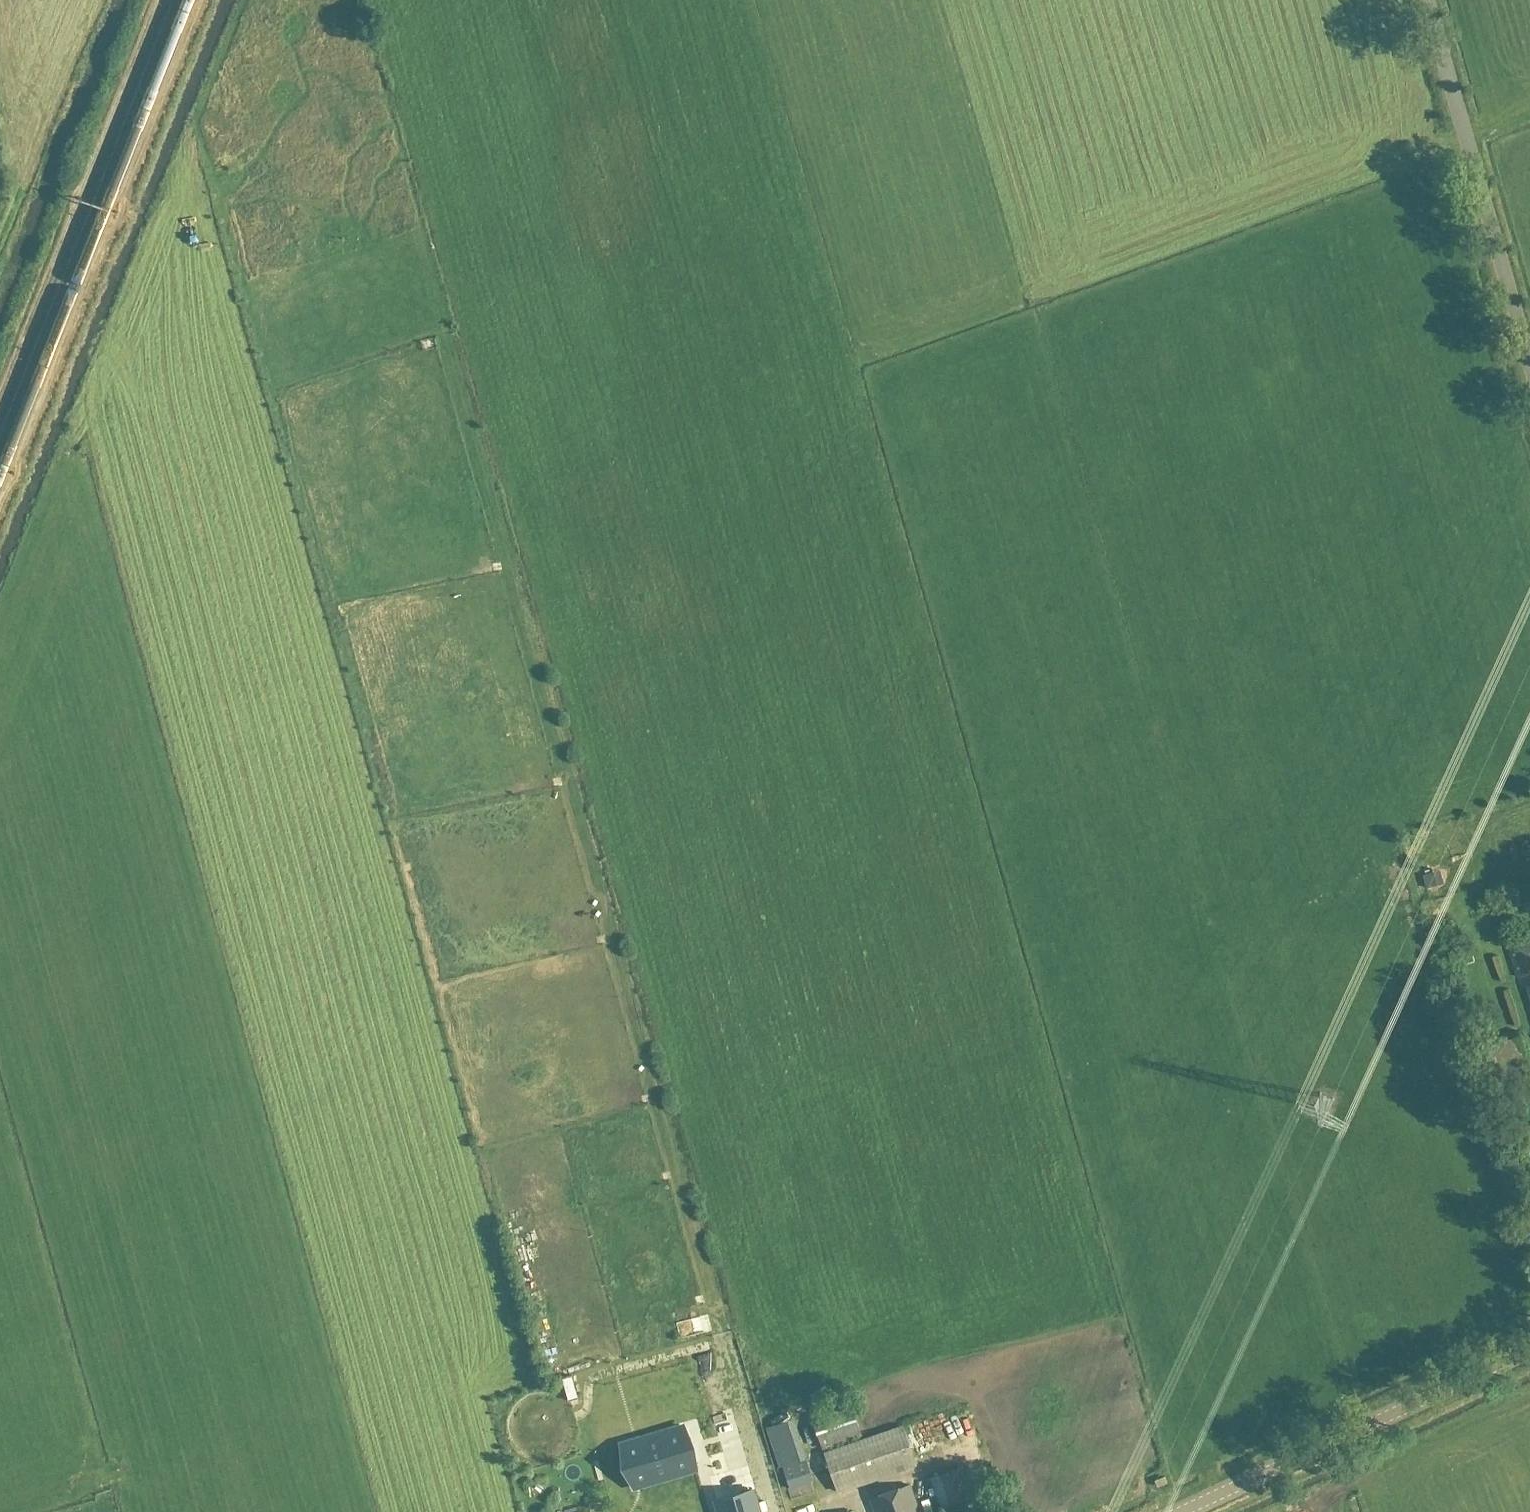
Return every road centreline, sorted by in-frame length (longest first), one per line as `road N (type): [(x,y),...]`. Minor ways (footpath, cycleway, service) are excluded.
road 1 (unclassified): [(1529,369),(1426,0)]
road 2 (unclassified): [(1186,1511),(1529,1352)]

